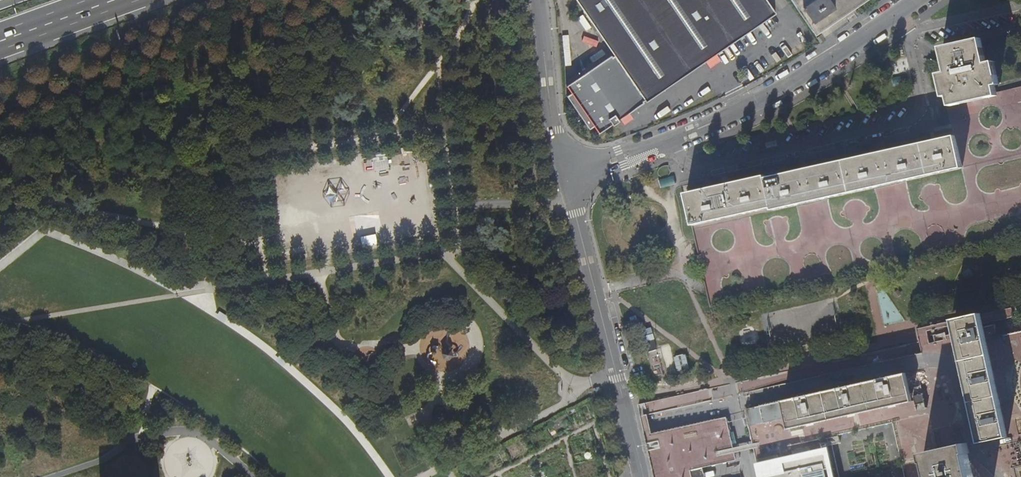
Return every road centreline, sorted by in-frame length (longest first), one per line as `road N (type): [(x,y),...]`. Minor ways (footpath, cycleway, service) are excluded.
road 1 (residential): [(642,476),(565,176)]
road 2 (residential): [(914,0),(780,88),(652,145)]
road 3 (residential): [(565,176),(537,0)]
road 4 (motorway): [(0,44),(119,0)]

